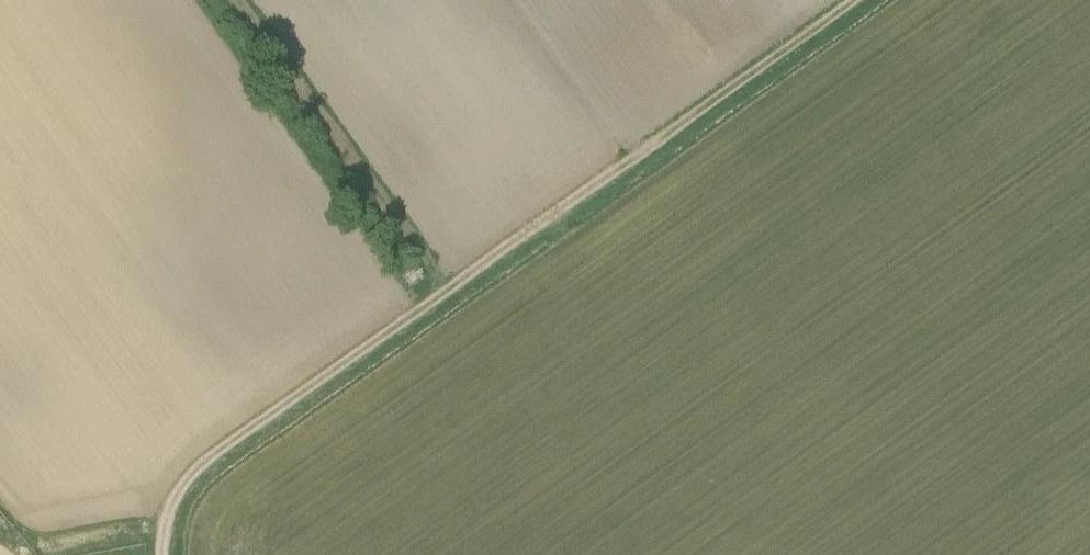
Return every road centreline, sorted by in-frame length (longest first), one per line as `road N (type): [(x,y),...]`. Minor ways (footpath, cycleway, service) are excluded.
road 1 (track): [(854,0),(207,458),(168,513),(162,554)]

